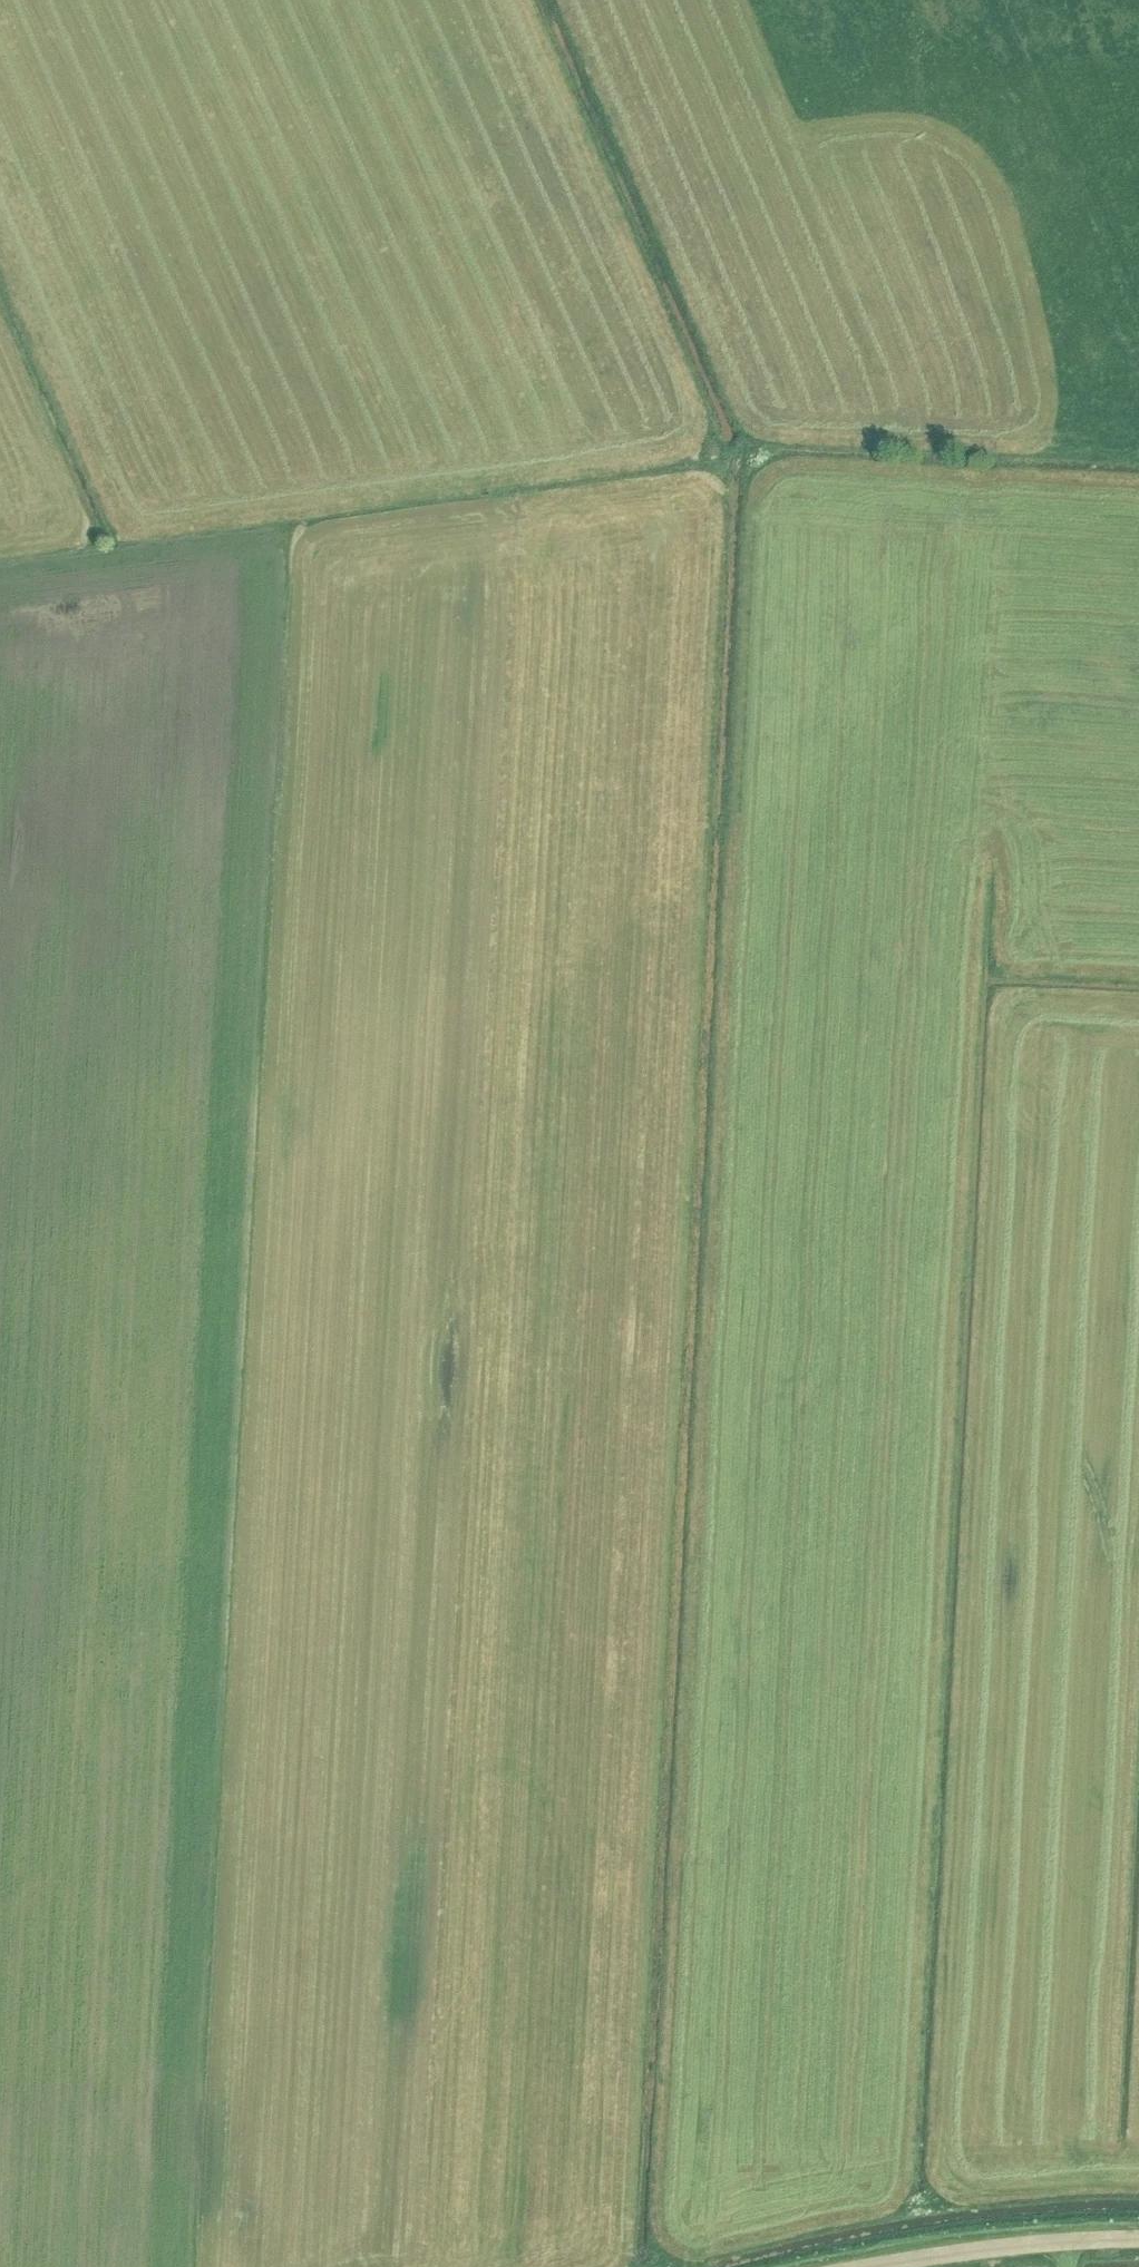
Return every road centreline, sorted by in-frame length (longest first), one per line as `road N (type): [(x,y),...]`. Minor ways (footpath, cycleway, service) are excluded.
road 1 (unclassified): [(877,2266),(1138,2238)]

